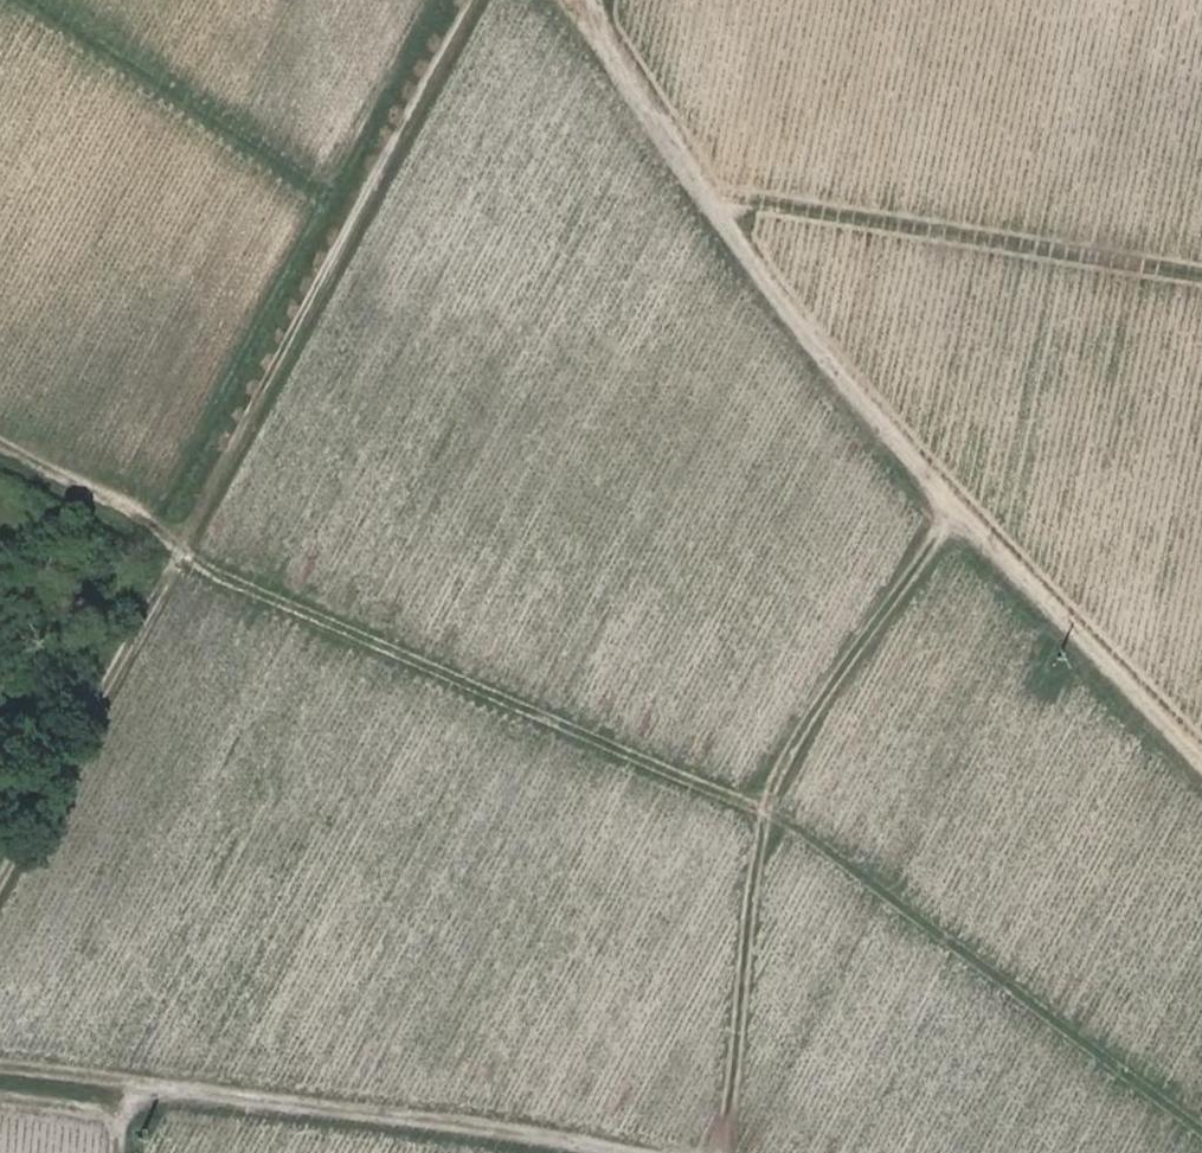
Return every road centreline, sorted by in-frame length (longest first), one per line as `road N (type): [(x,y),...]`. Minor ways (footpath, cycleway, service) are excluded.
road 1 (track): [(574,0),(695,181),(901,448),(1201,761)]
road 2 (track): [(956,509),(797,739),(770,799),(723,1152)]
road 3 (track): [(170,553),(766,818)]
road 4 (track): [(0,1070),(332,1106),(636,1152)]
road 5 (track): [(468,0),(170,553)]
road 6 (track): [(770,799),(1201,1132)]
road 7 (track): [(707,197),(1201,277)]
road 8 (track): [(170,553),(0,872)]
road 9 (track): [(170,553),(140,526),(0,454)]

